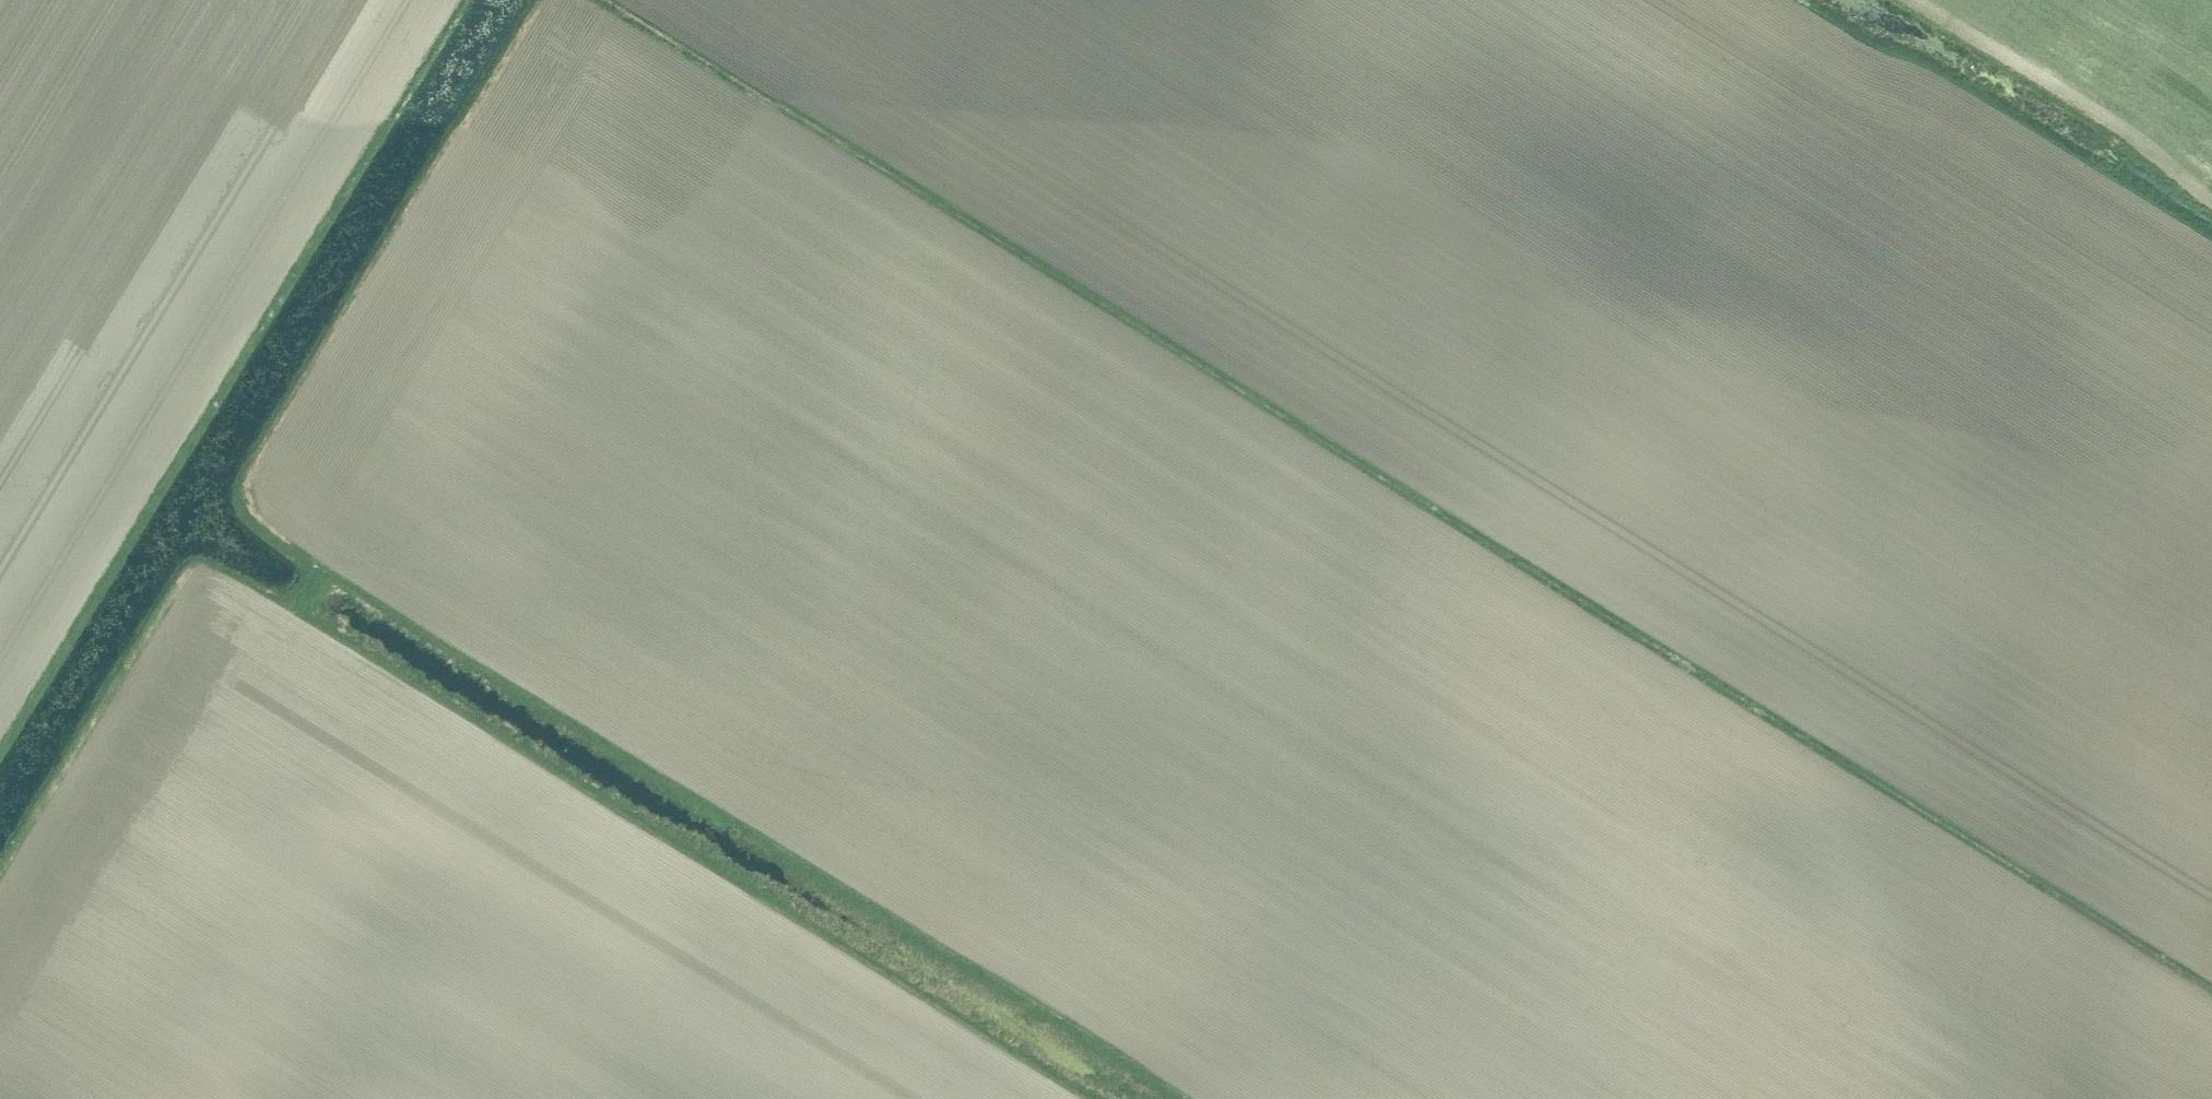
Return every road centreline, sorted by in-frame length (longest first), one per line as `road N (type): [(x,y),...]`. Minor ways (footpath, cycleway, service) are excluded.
road 1 (track): [(2211,174),(1925,0)]

